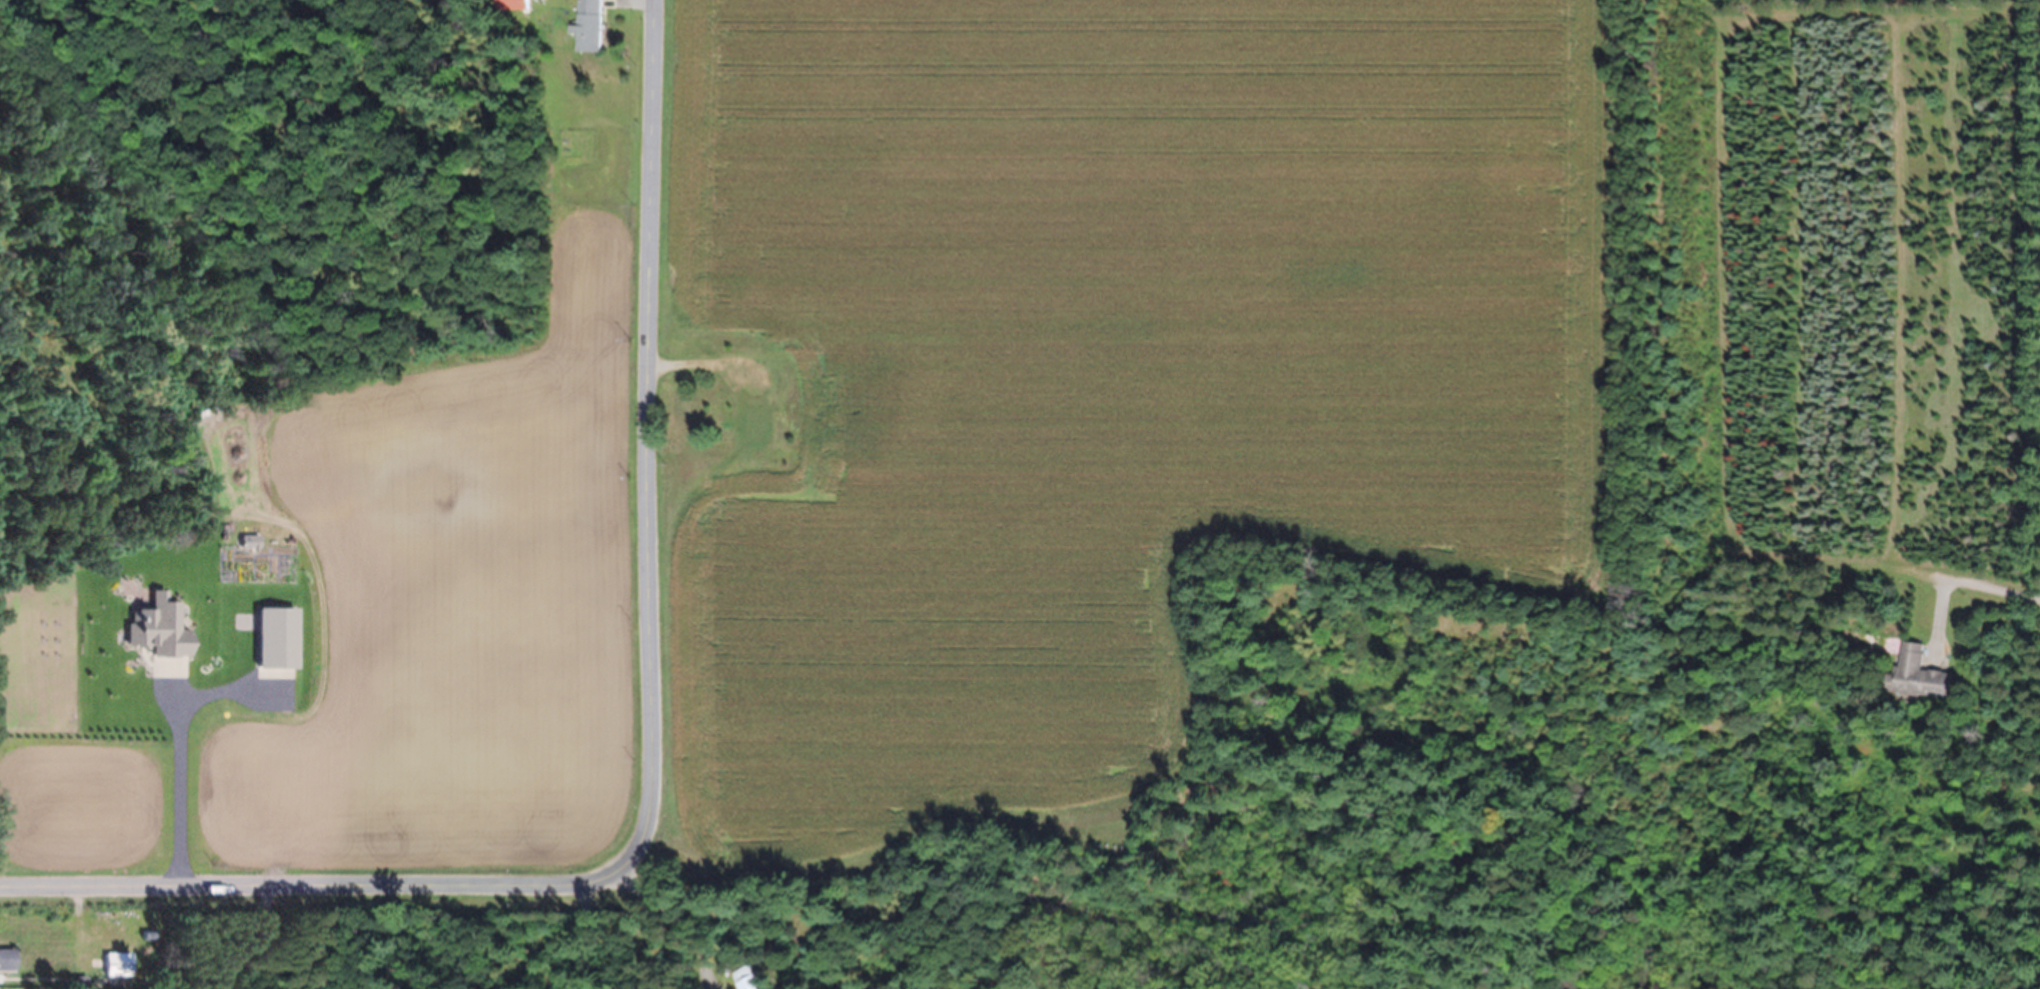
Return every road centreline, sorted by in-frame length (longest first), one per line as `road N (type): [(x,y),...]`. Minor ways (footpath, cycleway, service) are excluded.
road 1 (tertiary): [(0,886),(542,885),(603,881),(648,848),(660,783),(653,431),(662,0)]

